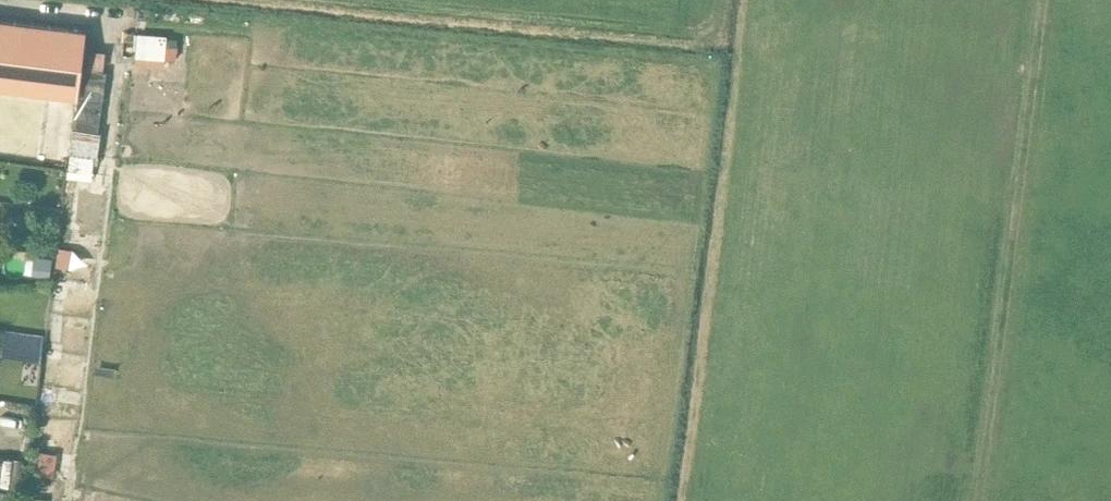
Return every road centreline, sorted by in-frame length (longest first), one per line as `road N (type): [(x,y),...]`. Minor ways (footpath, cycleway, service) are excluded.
road 1 (track): [(971,500),(1042,0)]

